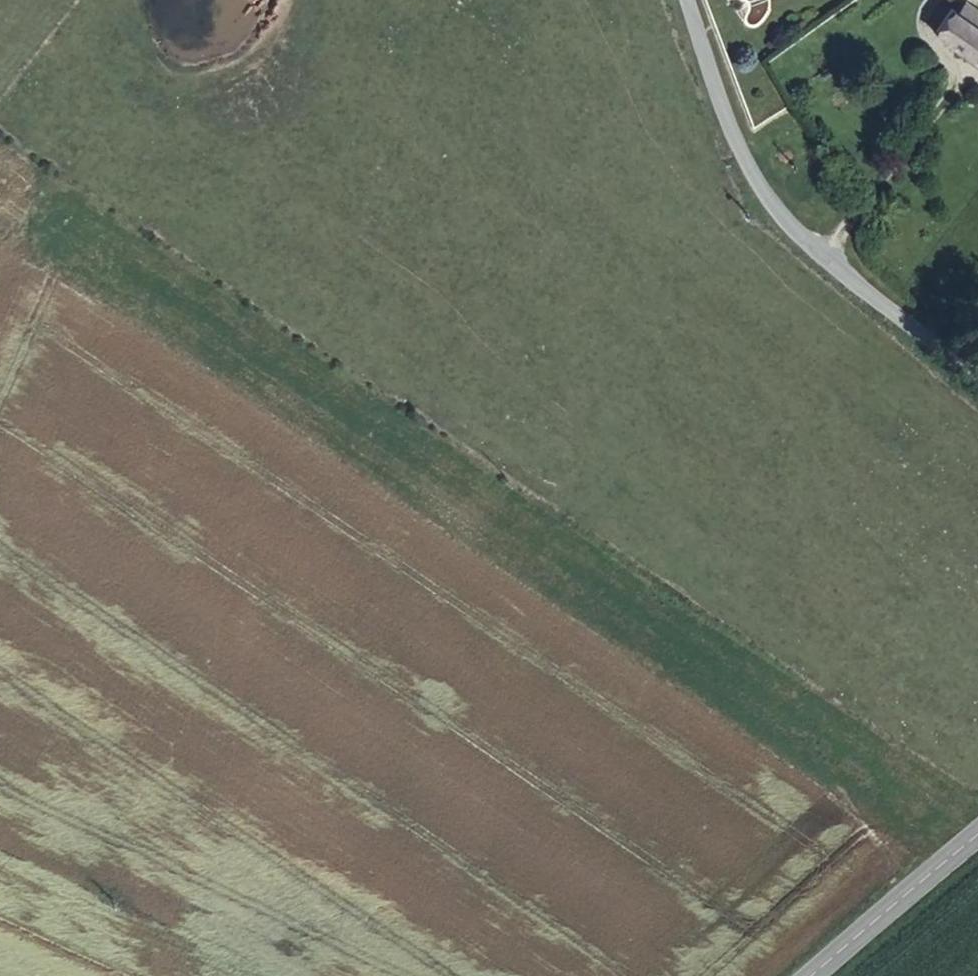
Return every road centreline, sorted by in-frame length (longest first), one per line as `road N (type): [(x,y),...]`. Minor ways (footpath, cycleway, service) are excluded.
road 1 (unclassified): [(977,382),(810,249),(758,192),(736,154),(683,0)]
road 2 (tertiary): [(804,975),(977,826)]

